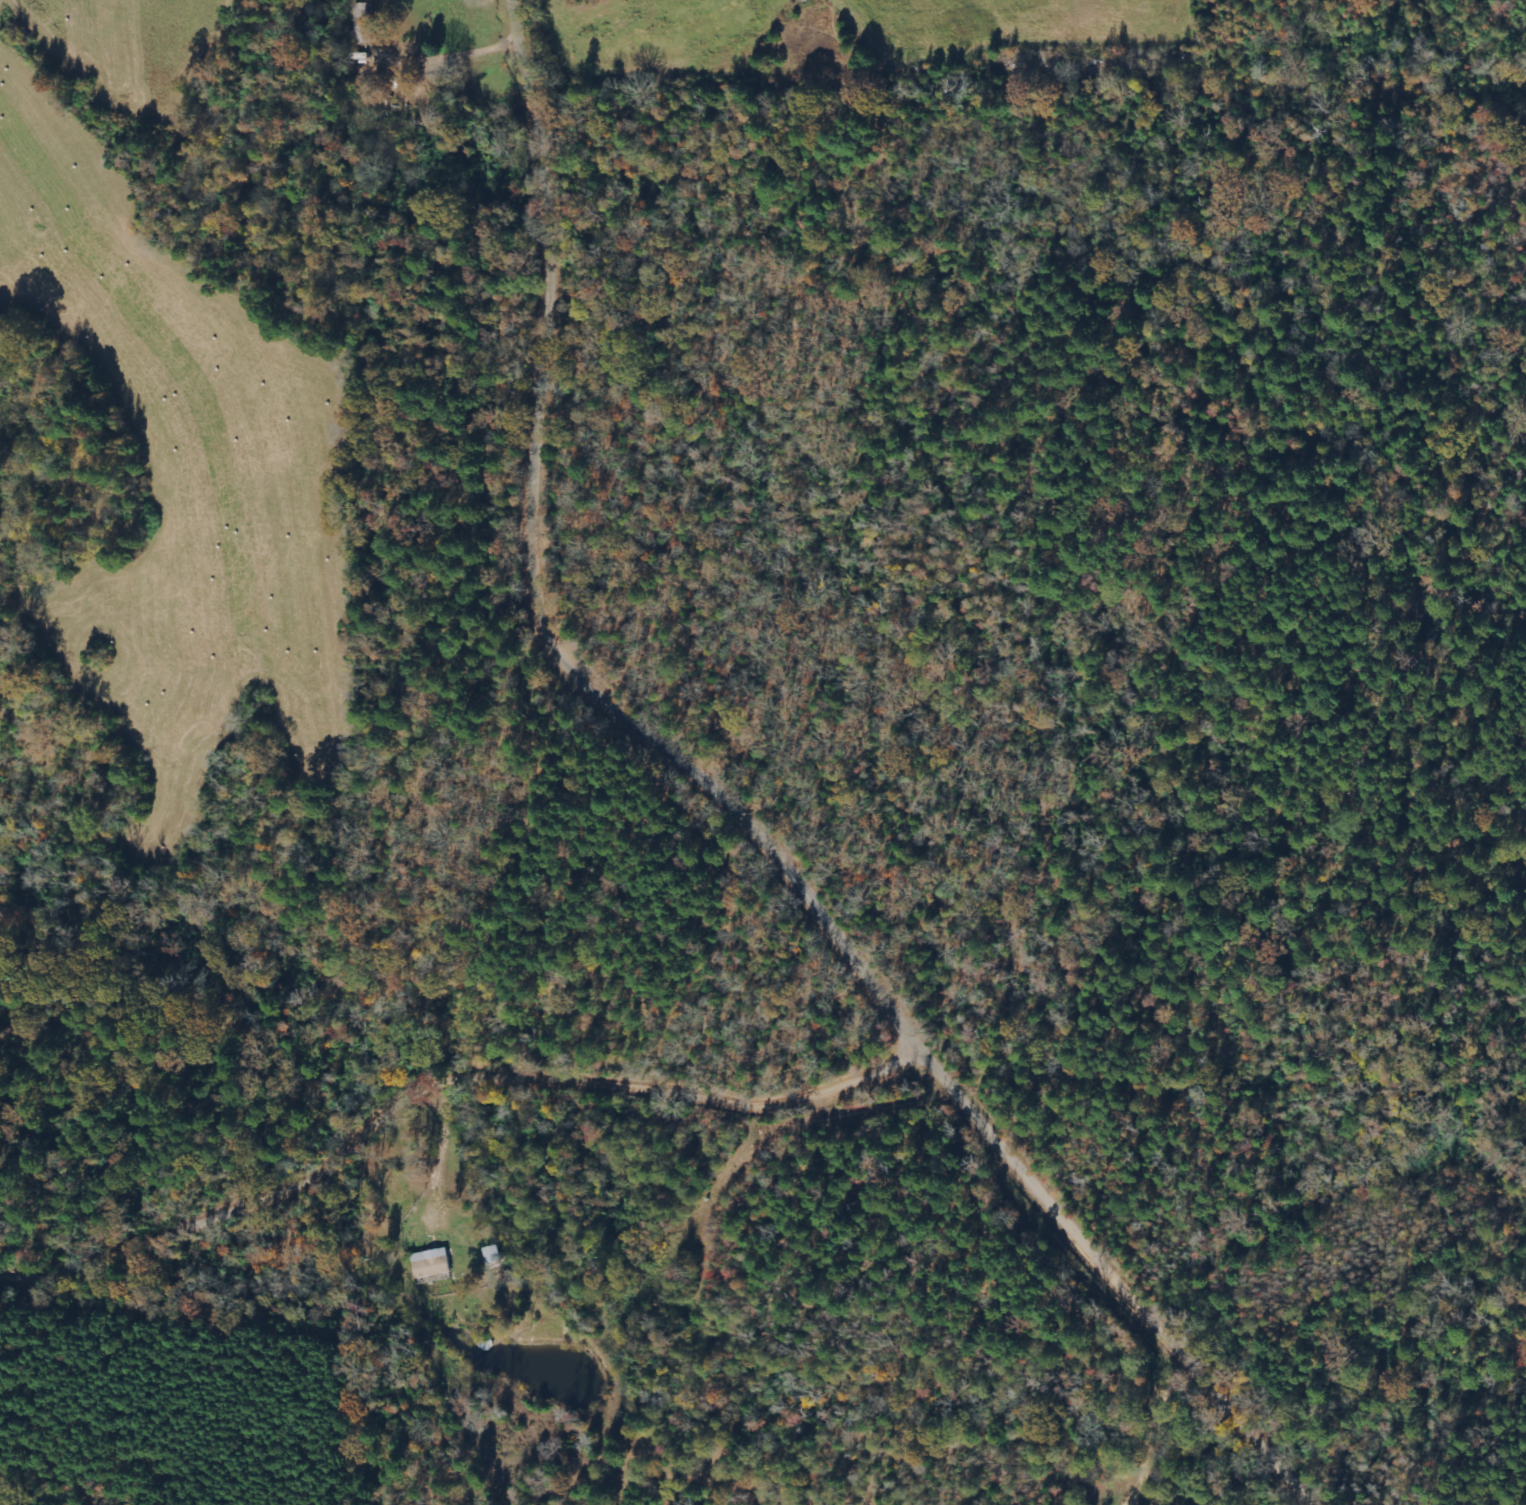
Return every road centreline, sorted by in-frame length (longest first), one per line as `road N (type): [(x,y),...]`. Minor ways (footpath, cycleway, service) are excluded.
road 1 (residential): [(1314,1504),(1011,1157),(756,829),(586,684),(553,641),(532,538),(549,262),(545,157),(519,0)]
road 2 (residential): [(0,1285),(88,1269),(300,1193),(414,1102),(453,1085),(566,1084),(781,1110),(928,1053)]

